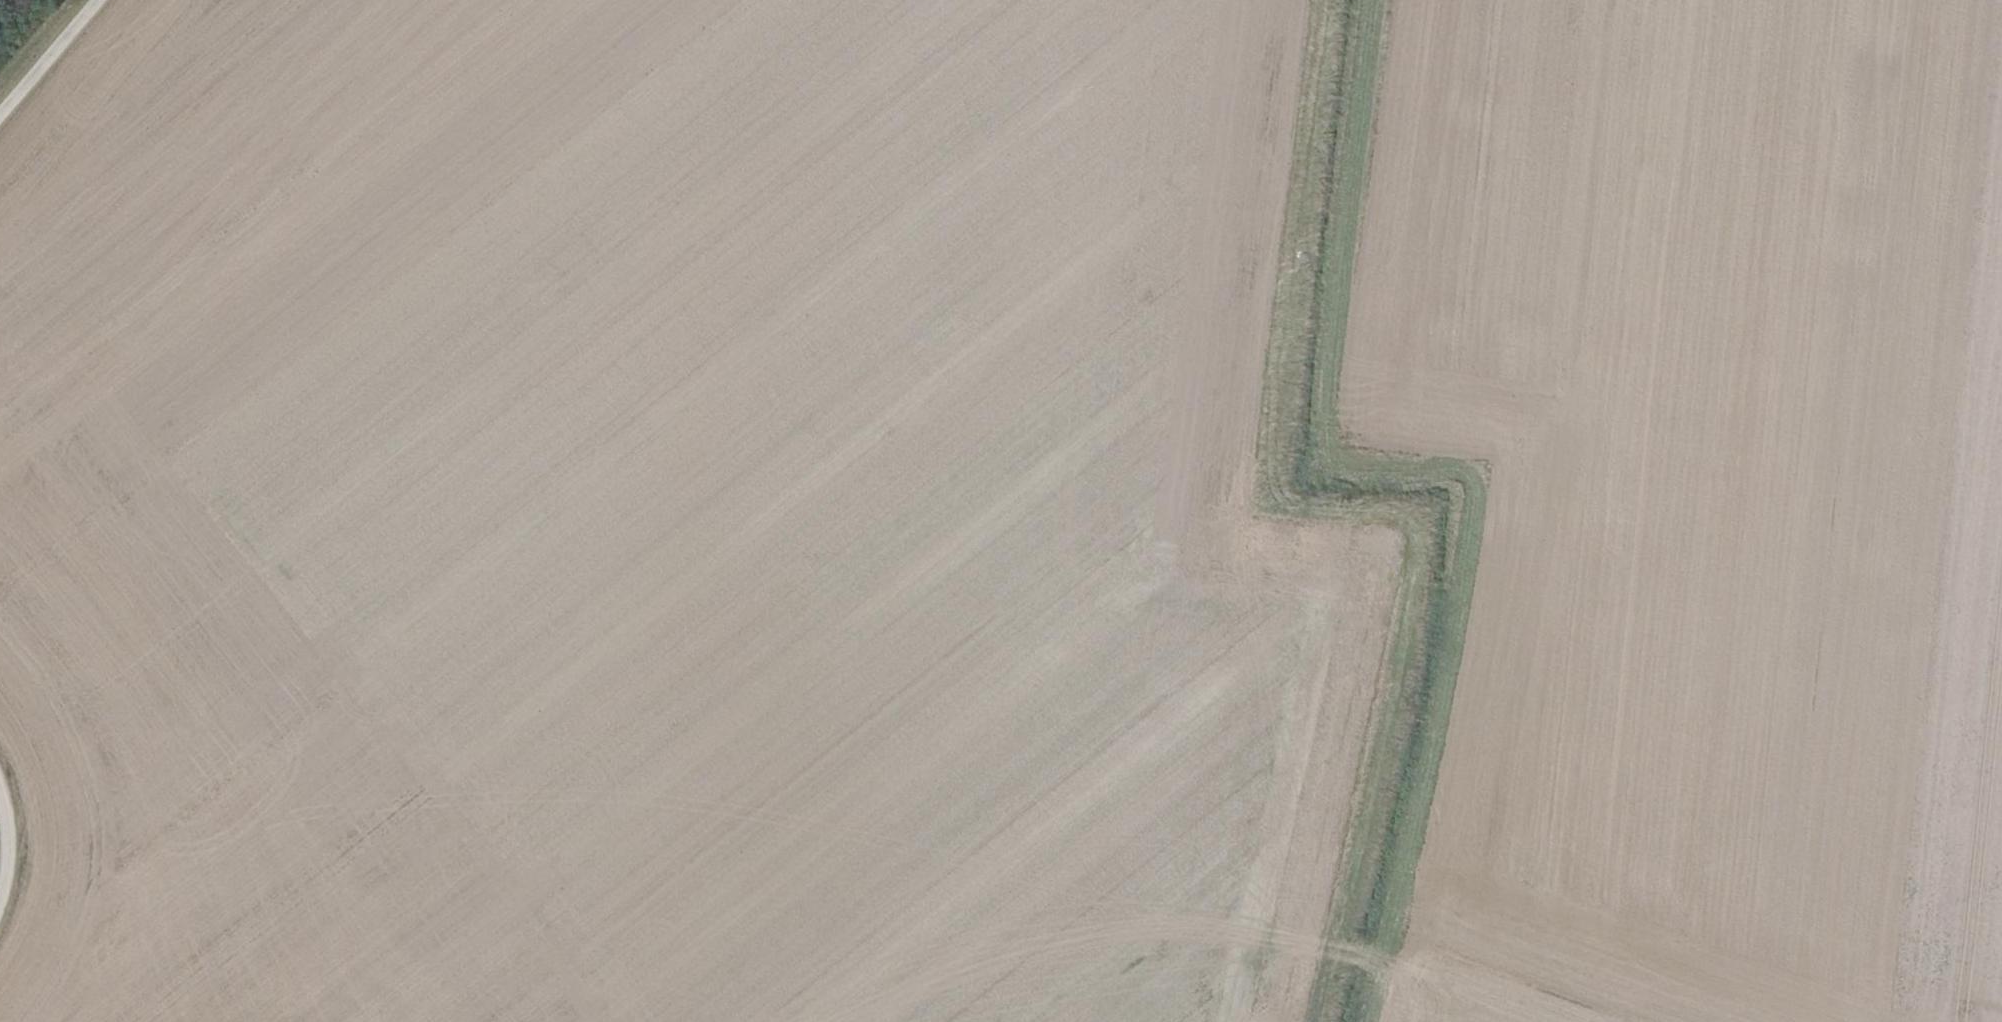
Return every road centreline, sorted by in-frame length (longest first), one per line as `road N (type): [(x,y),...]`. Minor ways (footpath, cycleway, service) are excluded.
road 1 (track): [(0,122),(104,0)]
road 2 (track): [(0,912),(12,863),(0,780)]

